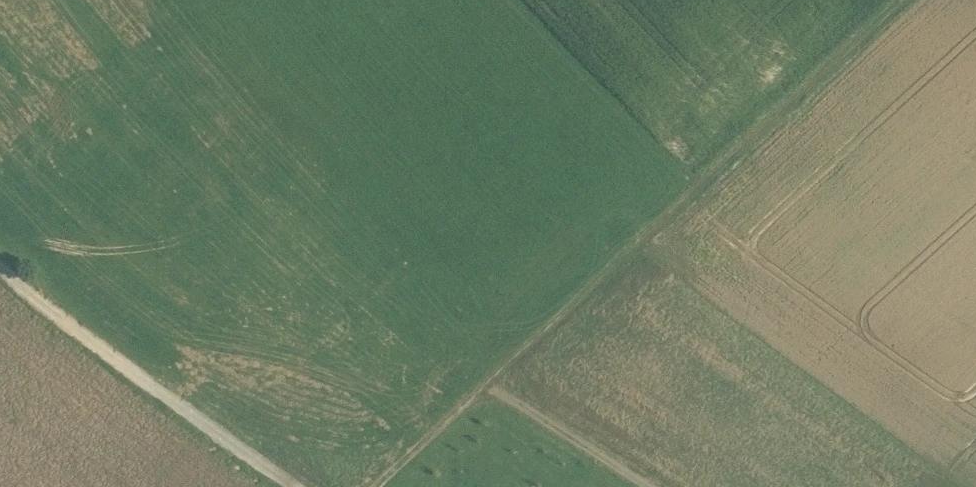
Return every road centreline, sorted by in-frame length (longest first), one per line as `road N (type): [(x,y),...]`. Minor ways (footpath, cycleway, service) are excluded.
road 1 (track): [(907,0),(377,486)]
road 2 (track): [(650,486),(488,384)]

